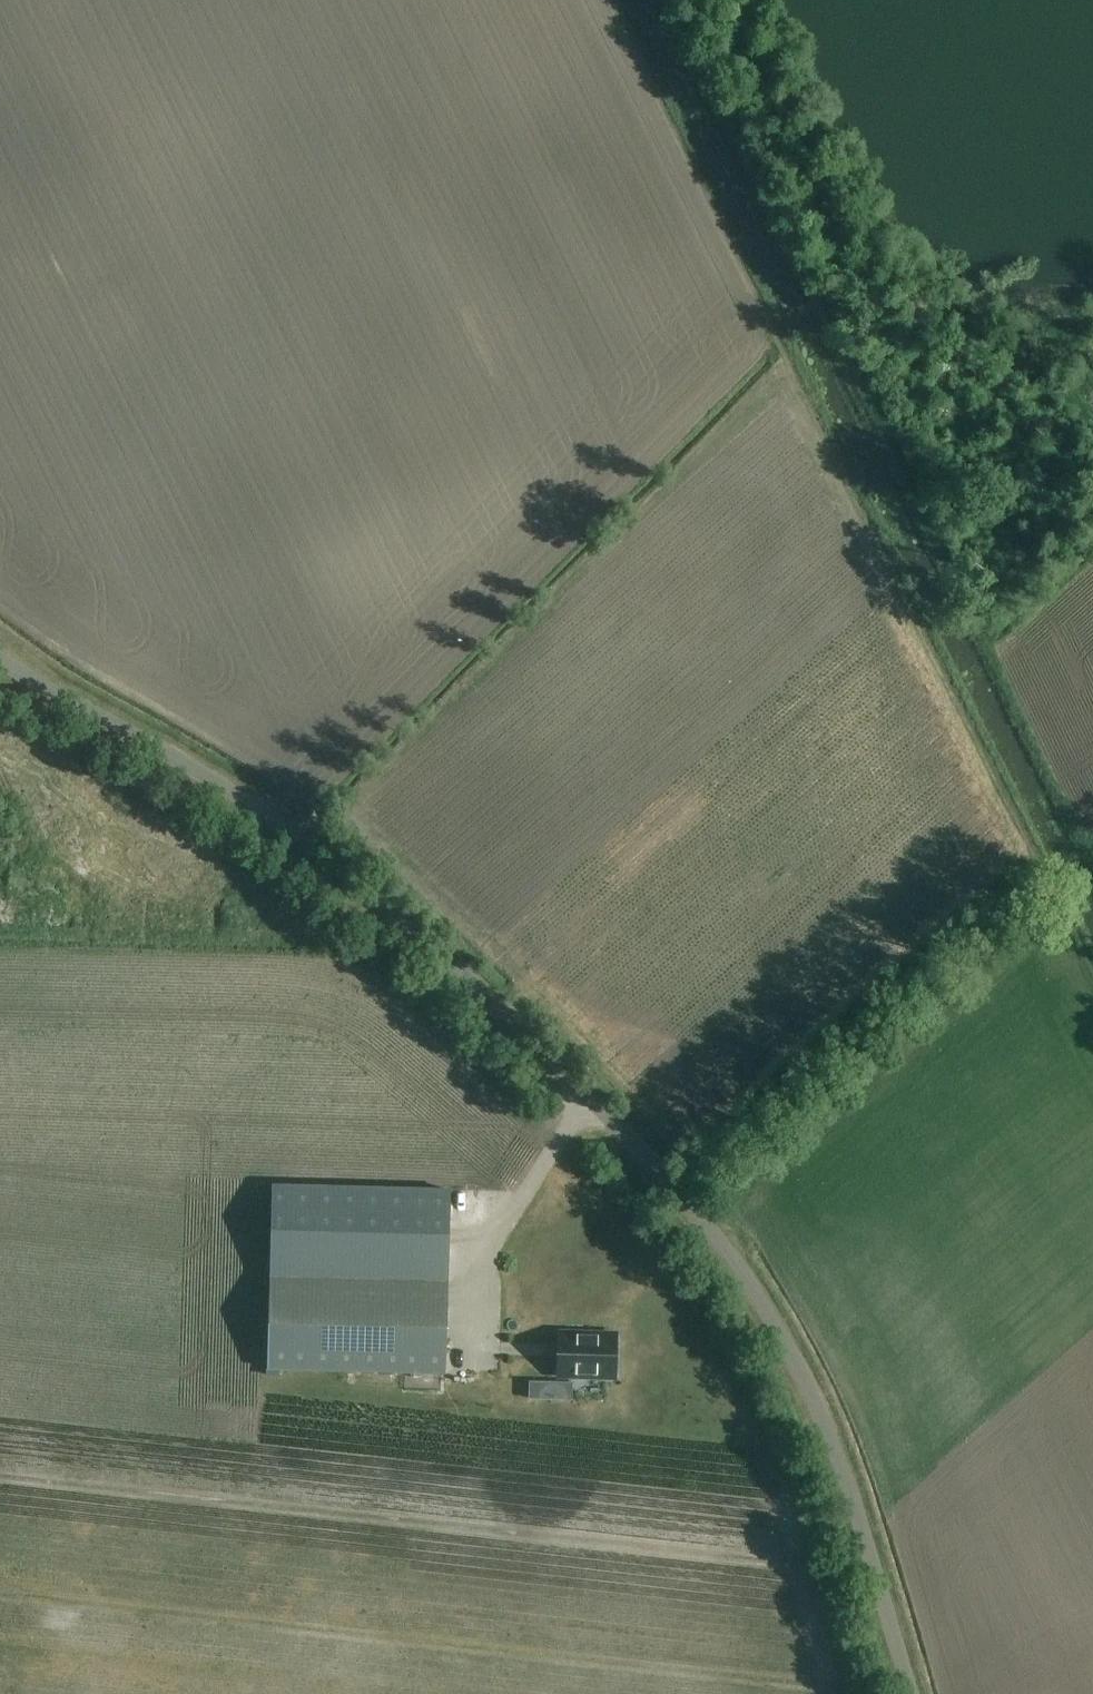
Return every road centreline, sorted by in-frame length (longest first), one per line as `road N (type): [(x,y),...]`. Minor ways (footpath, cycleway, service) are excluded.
road 1 (unclassified): [(911,1693),(821,1416),(753,1293),(670,1182),(465,977),(327,858),(201,772),(0,657)]

